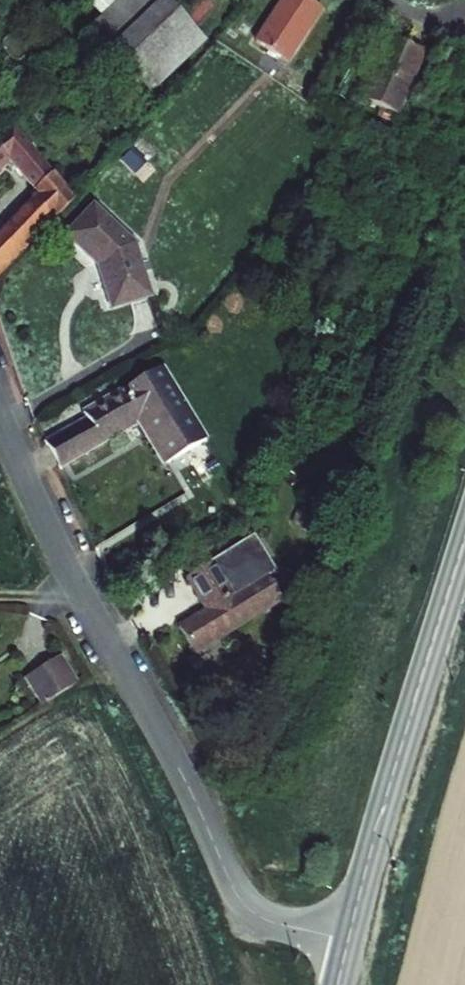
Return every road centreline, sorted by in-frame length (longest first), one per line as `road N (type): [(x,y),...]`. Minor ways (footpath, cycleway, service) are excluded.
road 1 (residential): [(0,421),(233,894),(259,920),(346,942)]
road 2 (tertiary): [(464,538),(346,942)]

